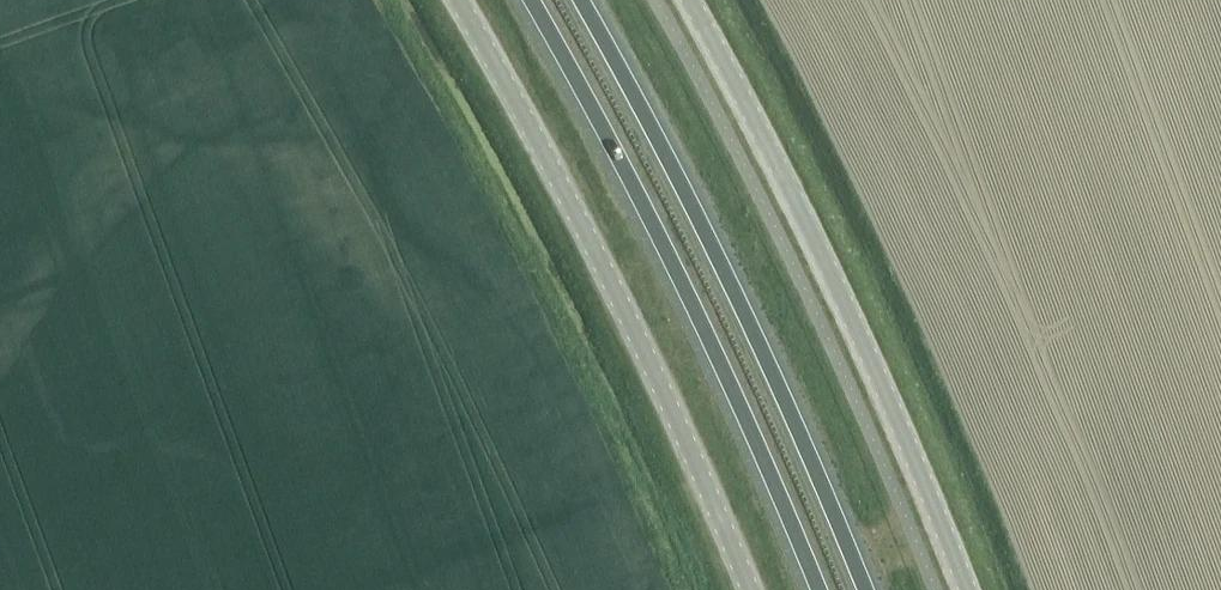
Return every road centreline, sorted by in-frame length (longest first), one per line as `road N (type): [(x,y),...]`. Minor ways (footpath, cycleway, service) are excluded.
road 1 (unclassified): [(457,0),(636,336),(748,589)]
road 2 (trunk): [(531,0),(694,311),(818,589)]
road 3 (trunk): [(864,589),(764,356),(580,0)]
road 4 (tertiary): [(688,0),(863,345),(967,589)]

